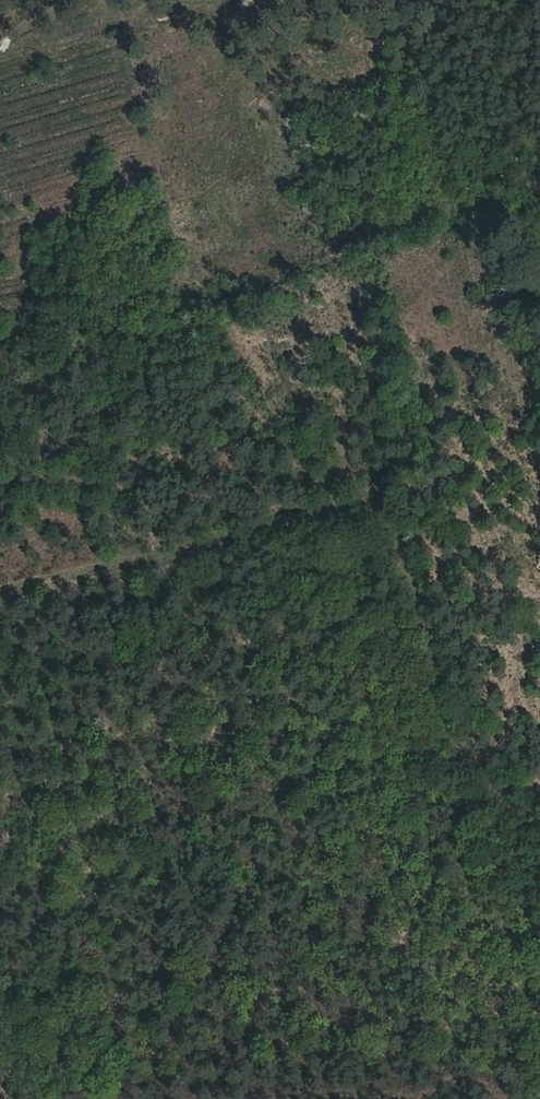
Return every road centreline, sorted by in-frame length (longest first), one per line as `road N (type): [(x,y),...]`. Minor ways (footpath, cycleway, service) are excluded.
road 1 (track): [(0,593),(388,499),(456,728),(539,820)]

